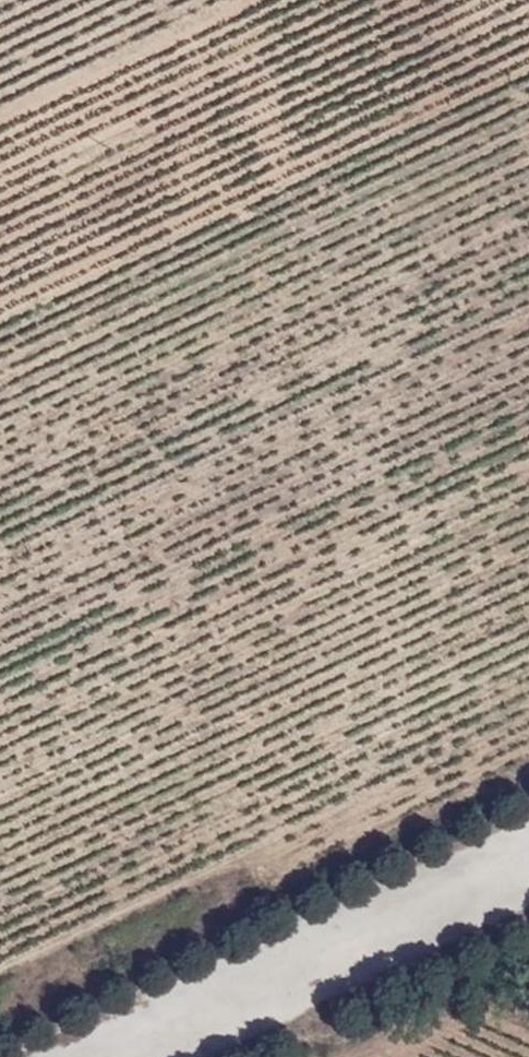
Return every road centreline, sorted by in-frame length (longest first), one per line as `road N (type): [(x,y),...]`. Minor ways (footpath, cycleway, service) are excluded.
road 1 (track): [(528,866),(109,1056)]

